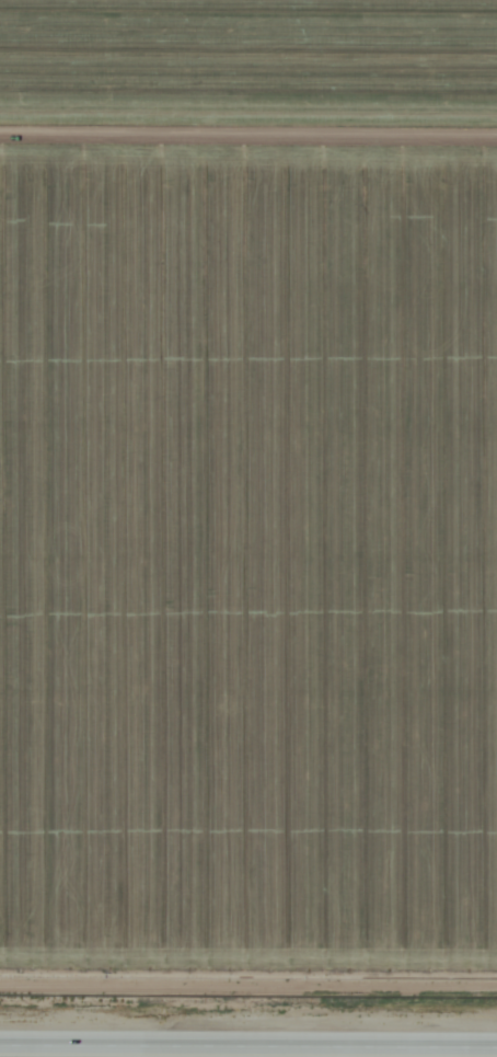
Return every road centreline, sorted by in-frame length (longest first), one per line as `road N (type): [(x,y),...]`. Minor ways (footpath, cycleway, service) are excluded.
road 1 (motorway): [(496,1048),(0,1046)]

